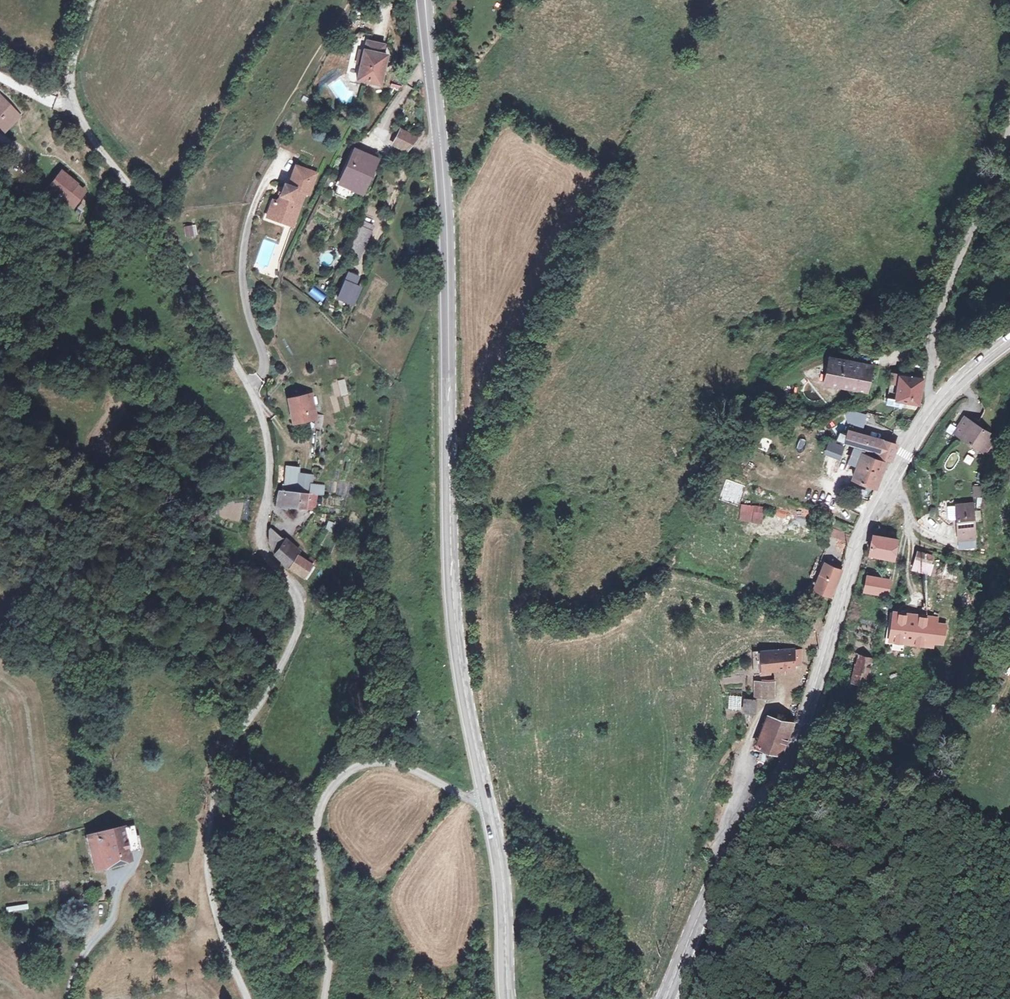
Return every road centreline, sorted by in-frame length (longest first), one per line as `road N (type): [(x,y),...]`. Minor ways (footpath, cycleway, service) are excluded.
road 1 (unclassified): [(95,0),(72,76),(76,108),(162,224),(259,401),(269,438),(263,554),(300,596),(300,628),(221,772),(210,820),(208,876),(248,998)]
road 2 (secondary): [(425,0),(447,202),(449,564),(457,651),(490,812)]
road 3 (secondary): [(666,998),(726,866),(798,741),(867,521),(932,414)]
road 4 (unclassified): [(324,998),(328,924),(316,823),(332,787),(367,762),(391,763),(424,772),(490,812)]
road 5 (unclassified): [(1009,131),(992,203),(949,286),(930,350),(932,414)]
road 6 (track): [(300,596),(357,607),(387,636),(388,676),(424,772)]
road 7 (secondary): [(490,812),(508,998)]
road 8 (track): [(68,998),(80,964),(117,907),(121,881)]

